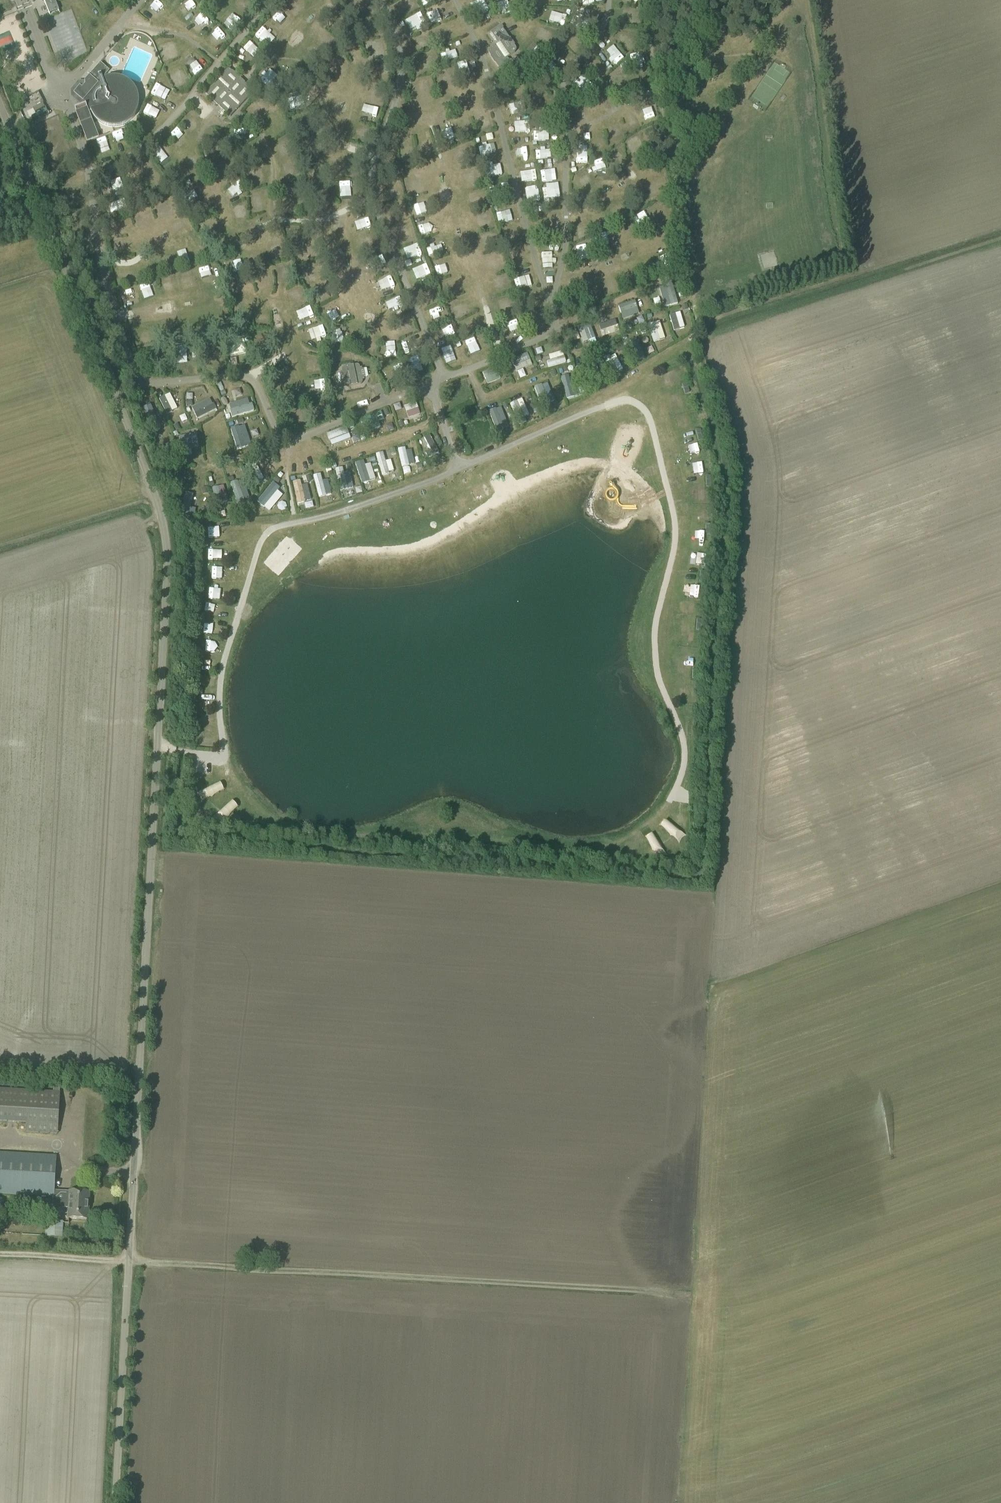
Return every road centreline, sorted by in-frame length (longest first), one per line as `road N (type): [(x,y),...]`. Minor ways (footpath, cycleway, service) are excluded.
road 1 (unclassified): [(116,1502),(167,552),(158,504),(0,105)]
road 2 (track): [(694,1295),(0,1254)]
road 3 (track): [(712,985),(680,1502)]
road 4 (track): [(223,757),(234,785),(267,816),(301,831),(384,829),(444,805),(538,839),(606,845),(651,823),(669,800)]
road 5 (track): [(553,336),(685,270),(647,0)]
road 6 (track): [(301,436),(309,450),(337,458),(407,433),(436,410)]

